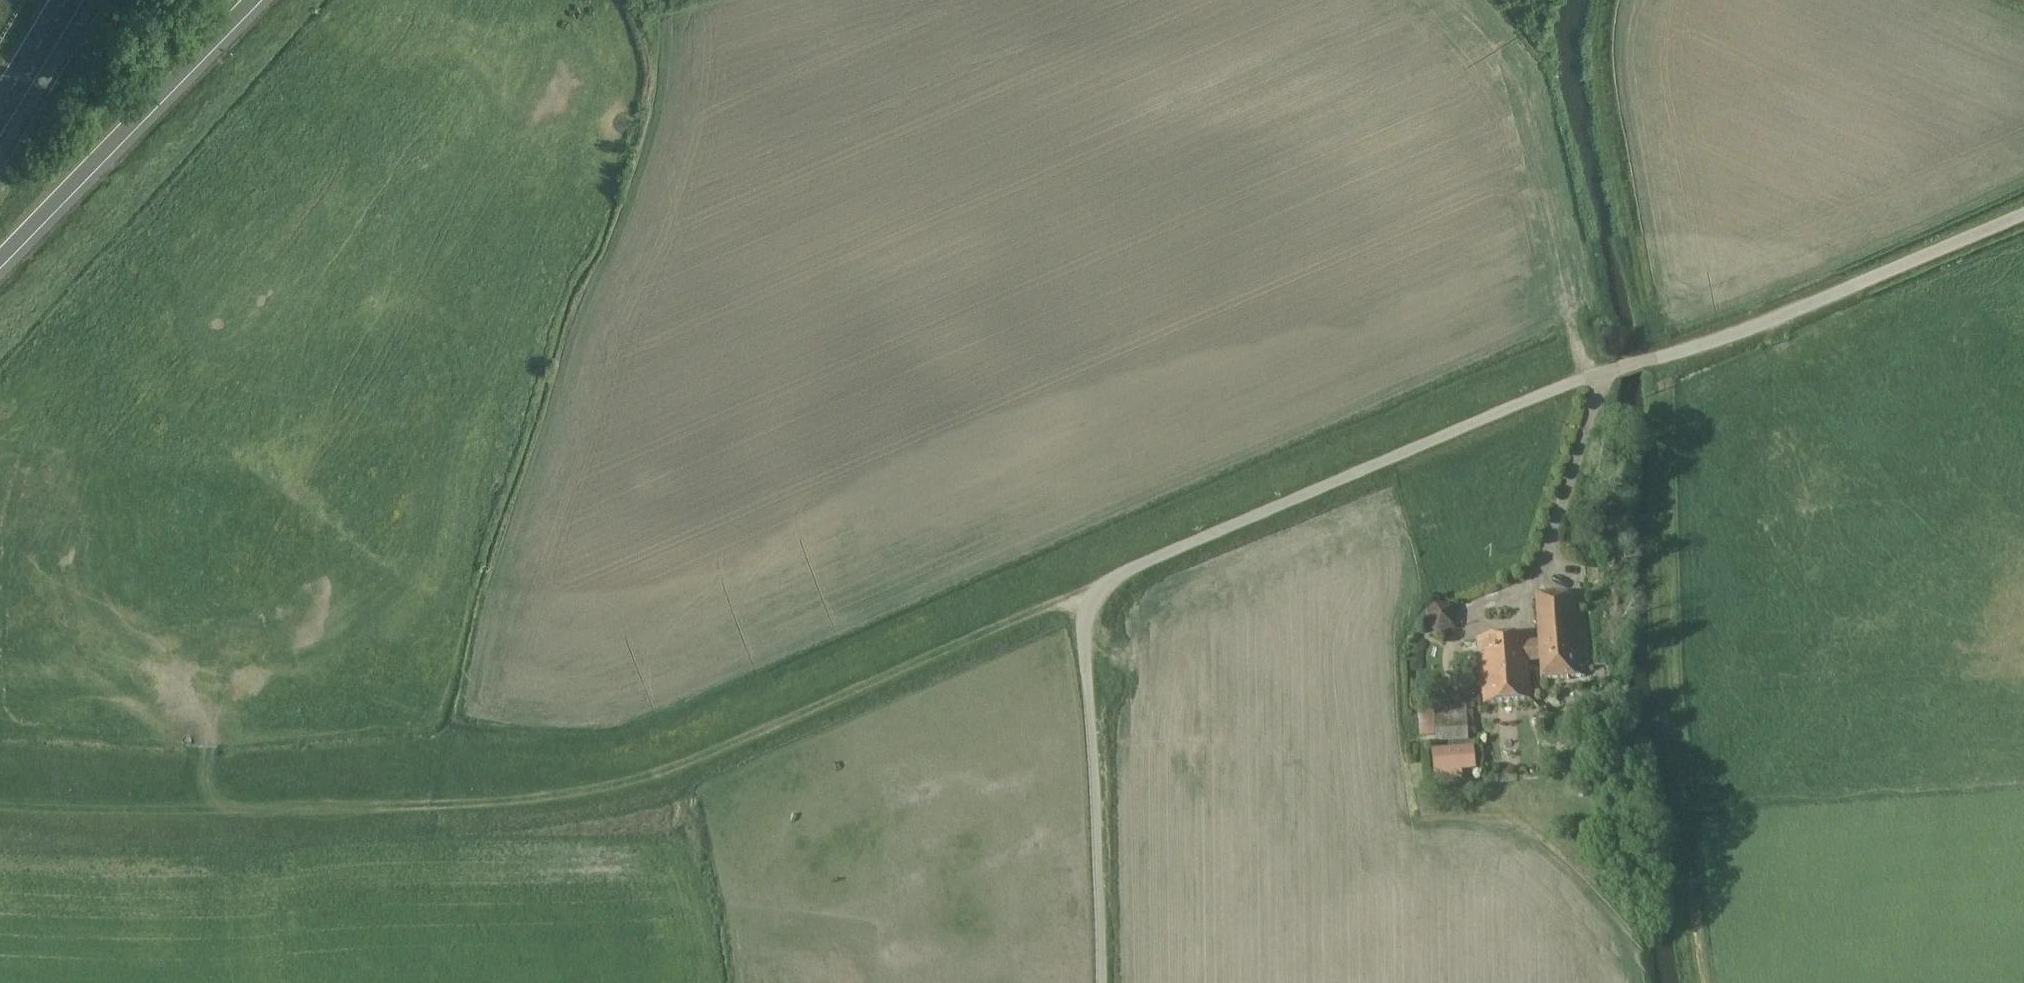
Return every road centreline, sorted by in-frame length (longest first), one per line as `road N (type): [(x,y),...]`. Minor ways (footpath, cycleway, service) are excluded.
road 1 (track): [(1598,372),(1112,569),(1088,605),(1100,982)]
road 2 (motorway): [(0,266),(259,0)]
road 3 (motorway): [(0,105),(64,0)]

